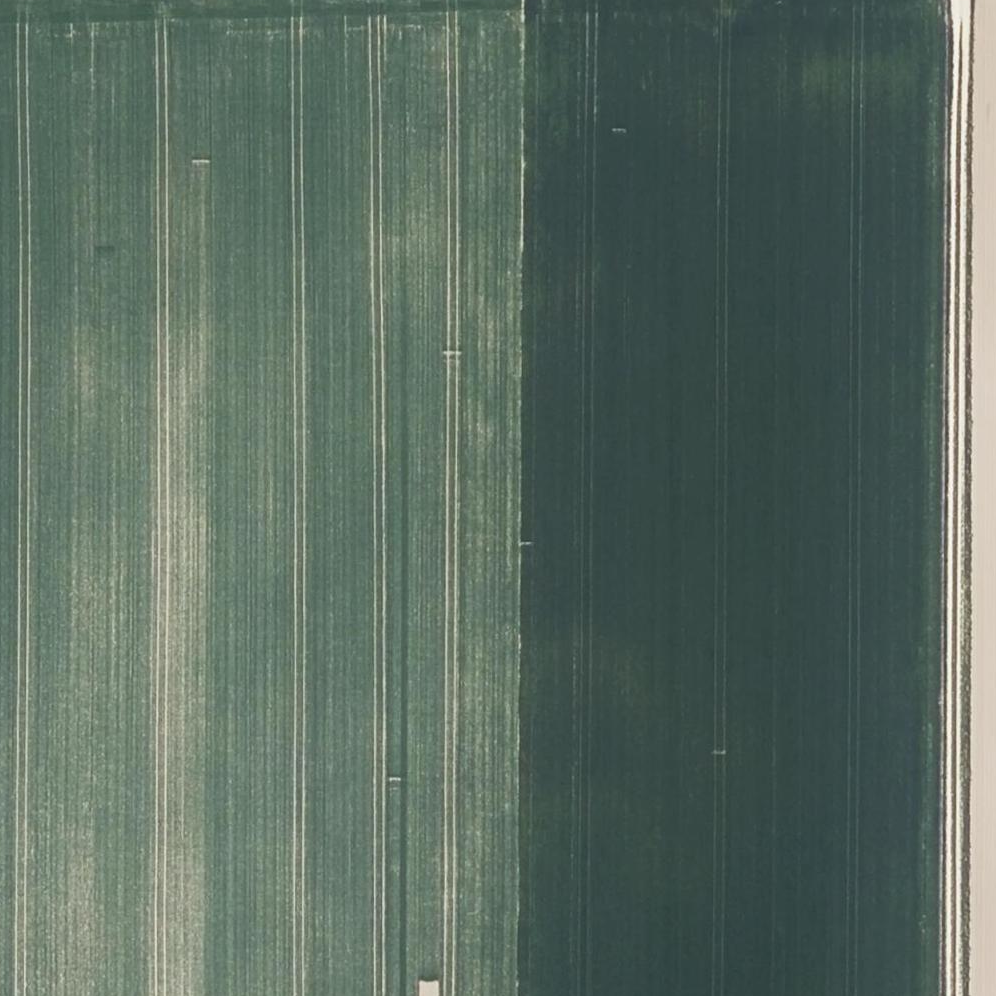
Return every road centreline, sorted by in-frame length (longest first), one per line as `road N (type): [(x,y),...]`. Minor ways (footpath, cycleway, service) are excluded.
road 1 (track): [(942,0),(941,995)]

